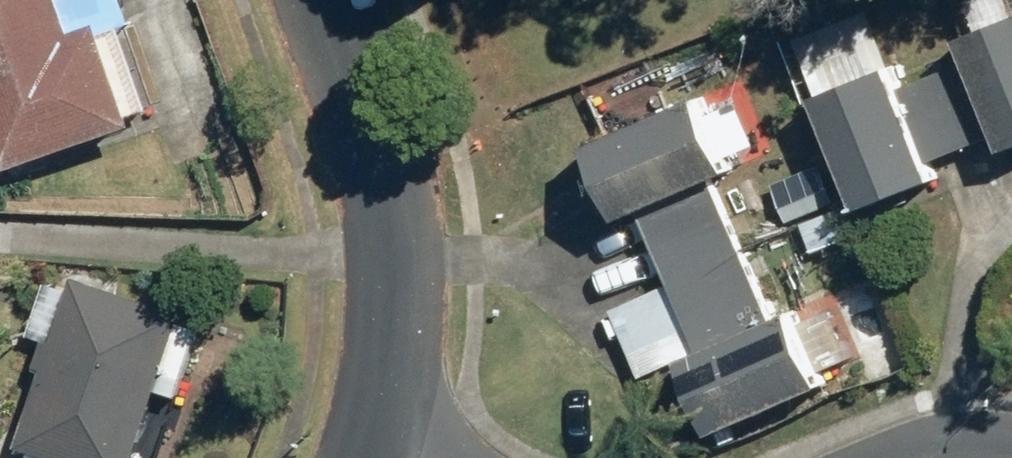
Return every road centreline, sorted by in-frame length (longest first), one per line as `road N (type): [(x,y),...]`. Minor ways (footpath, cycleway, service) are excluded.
road 1 (residential): [(376,452),(396,307),(388,162),(328,0)]

